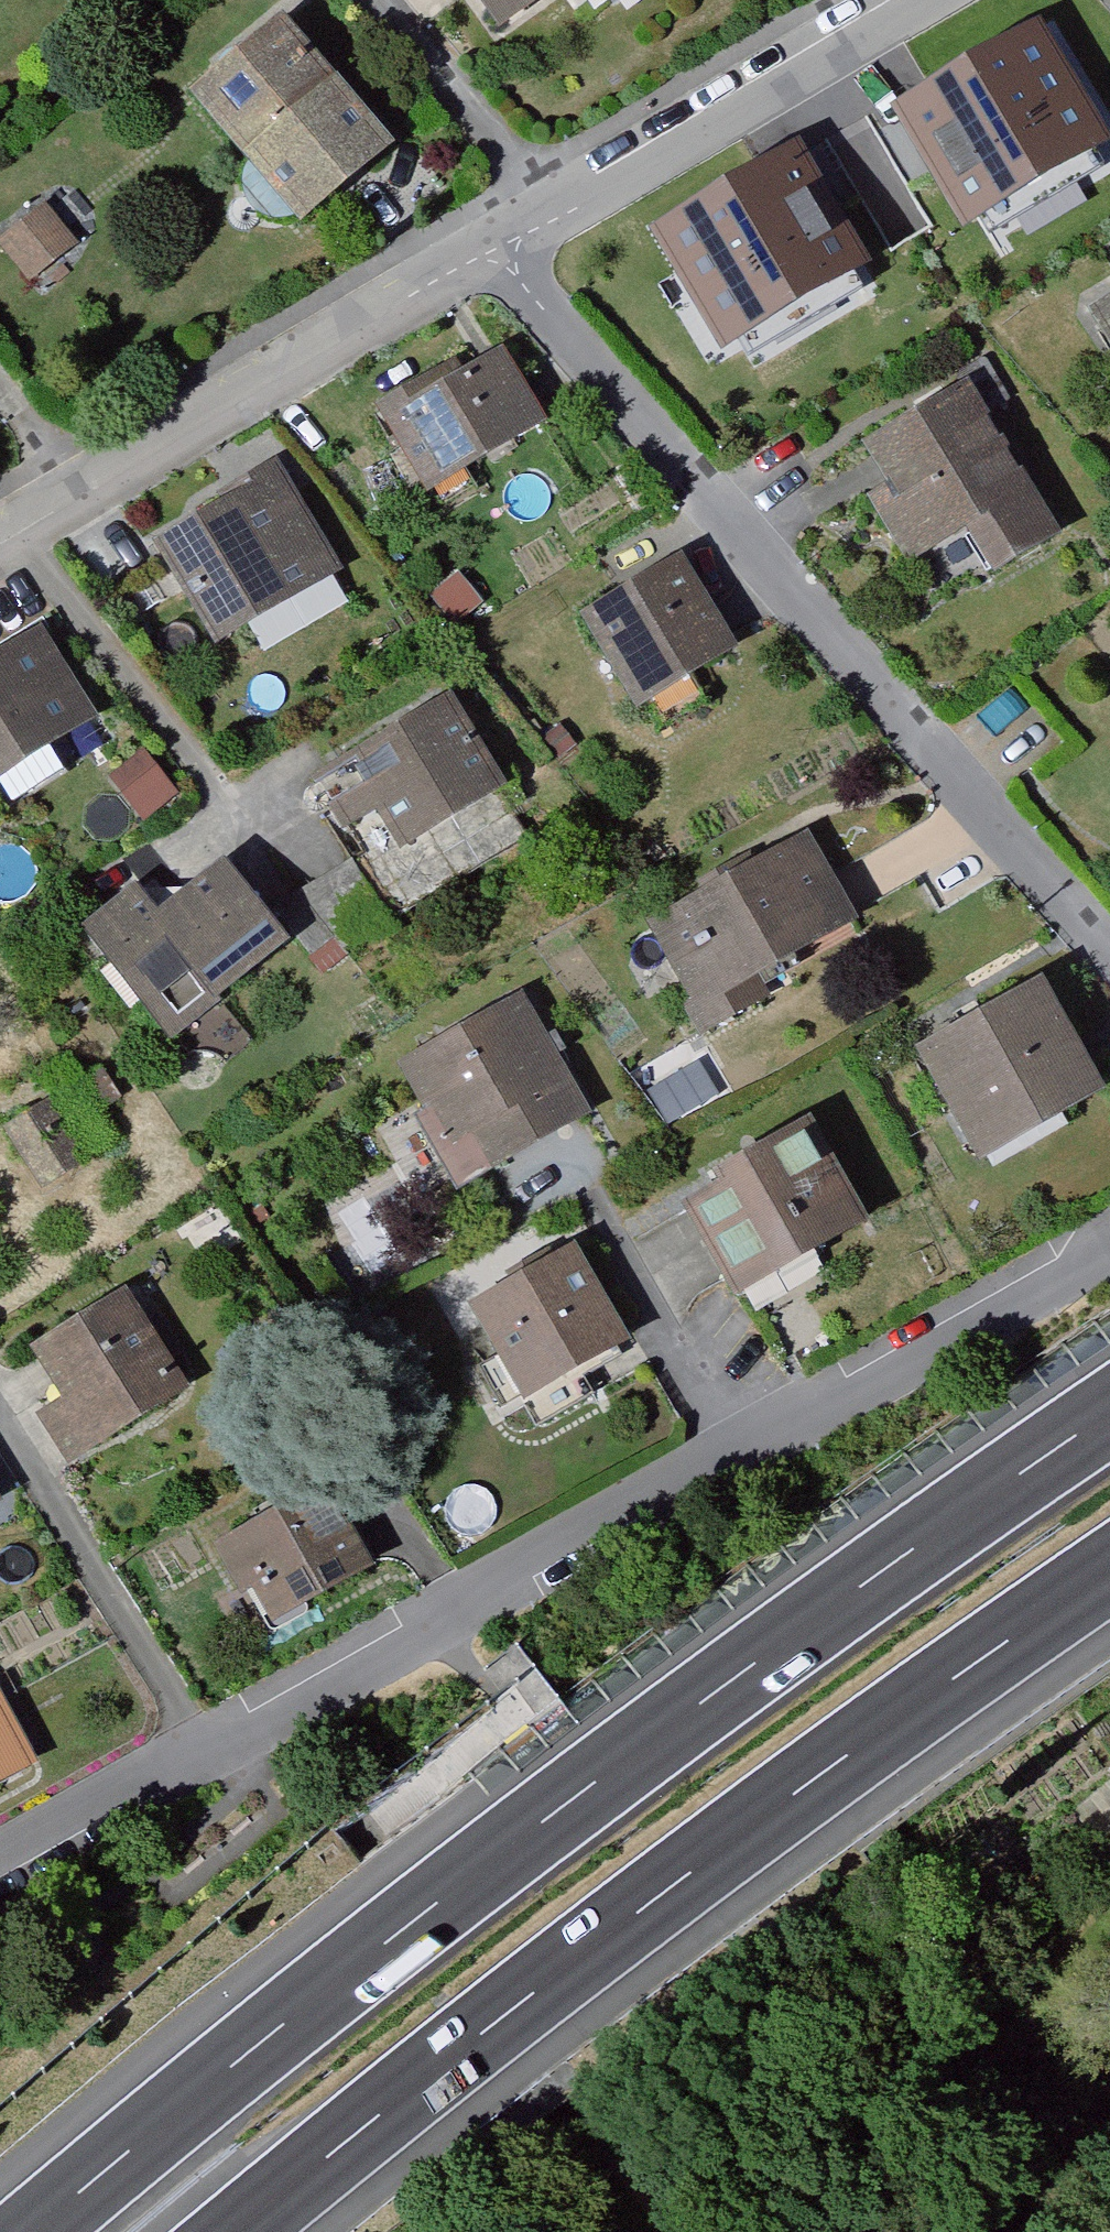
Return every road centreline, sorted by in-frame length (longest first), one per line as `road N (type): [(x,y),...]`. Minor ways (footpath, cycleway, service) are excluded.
road 1 (motorway): [(1109,1411),(650,1739),(388,1939),(30,2231)]
road 2 (residential): [(0,1857),(1109,1241)]
road 3 (motorway): [(238,2231),(732,1843),(1109,1574)]
road 4 (residential): [(1109,954),(497,259)]
road 5 (residential): [(497,259),(0,535)]
road 6 (residential): [(940,0),(497,259)]

